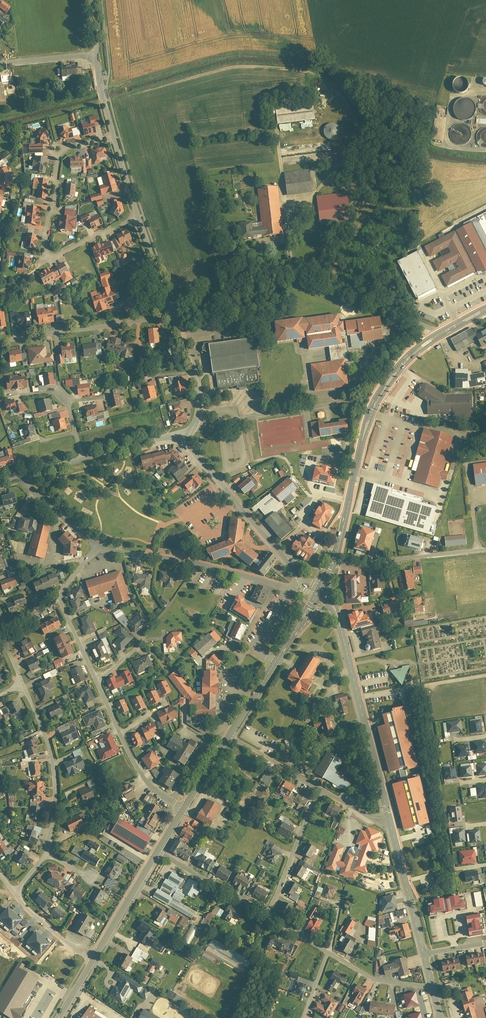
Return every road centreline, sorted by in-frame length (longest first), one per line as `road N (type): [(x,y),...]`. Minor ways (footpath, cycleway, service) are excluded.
road 1 (secondary): [(333,561),(378,396),(416,351),(485,309)]
road 2 (residential): [(114,137),(54,150),(45,251),(59,255),(138,217)]
road 3 (residential): [(59,597),(143,777),(184,808)]
road 4 (residential): [(22,684),(54,778),(47,854),(17,892)]
road 5 (secondary): [(390,820),(337,614)]
road 6 (residential): [(96,545),(288,589)]
road 7 (residential): [(303,581),(183,440)]
road 8 (residential): [(172,314),(0,342)]
road 9 (unclassified): [(485,549),(376,563),(333,561)]
road 10 (secondary): [(424,956),(390,820)]
road 11 (residential): [(266,918),(324,791)]
road 12 (residential): [(156,850),(266,918)]
road 13 (secondary): [(94,957),(156,850)]

